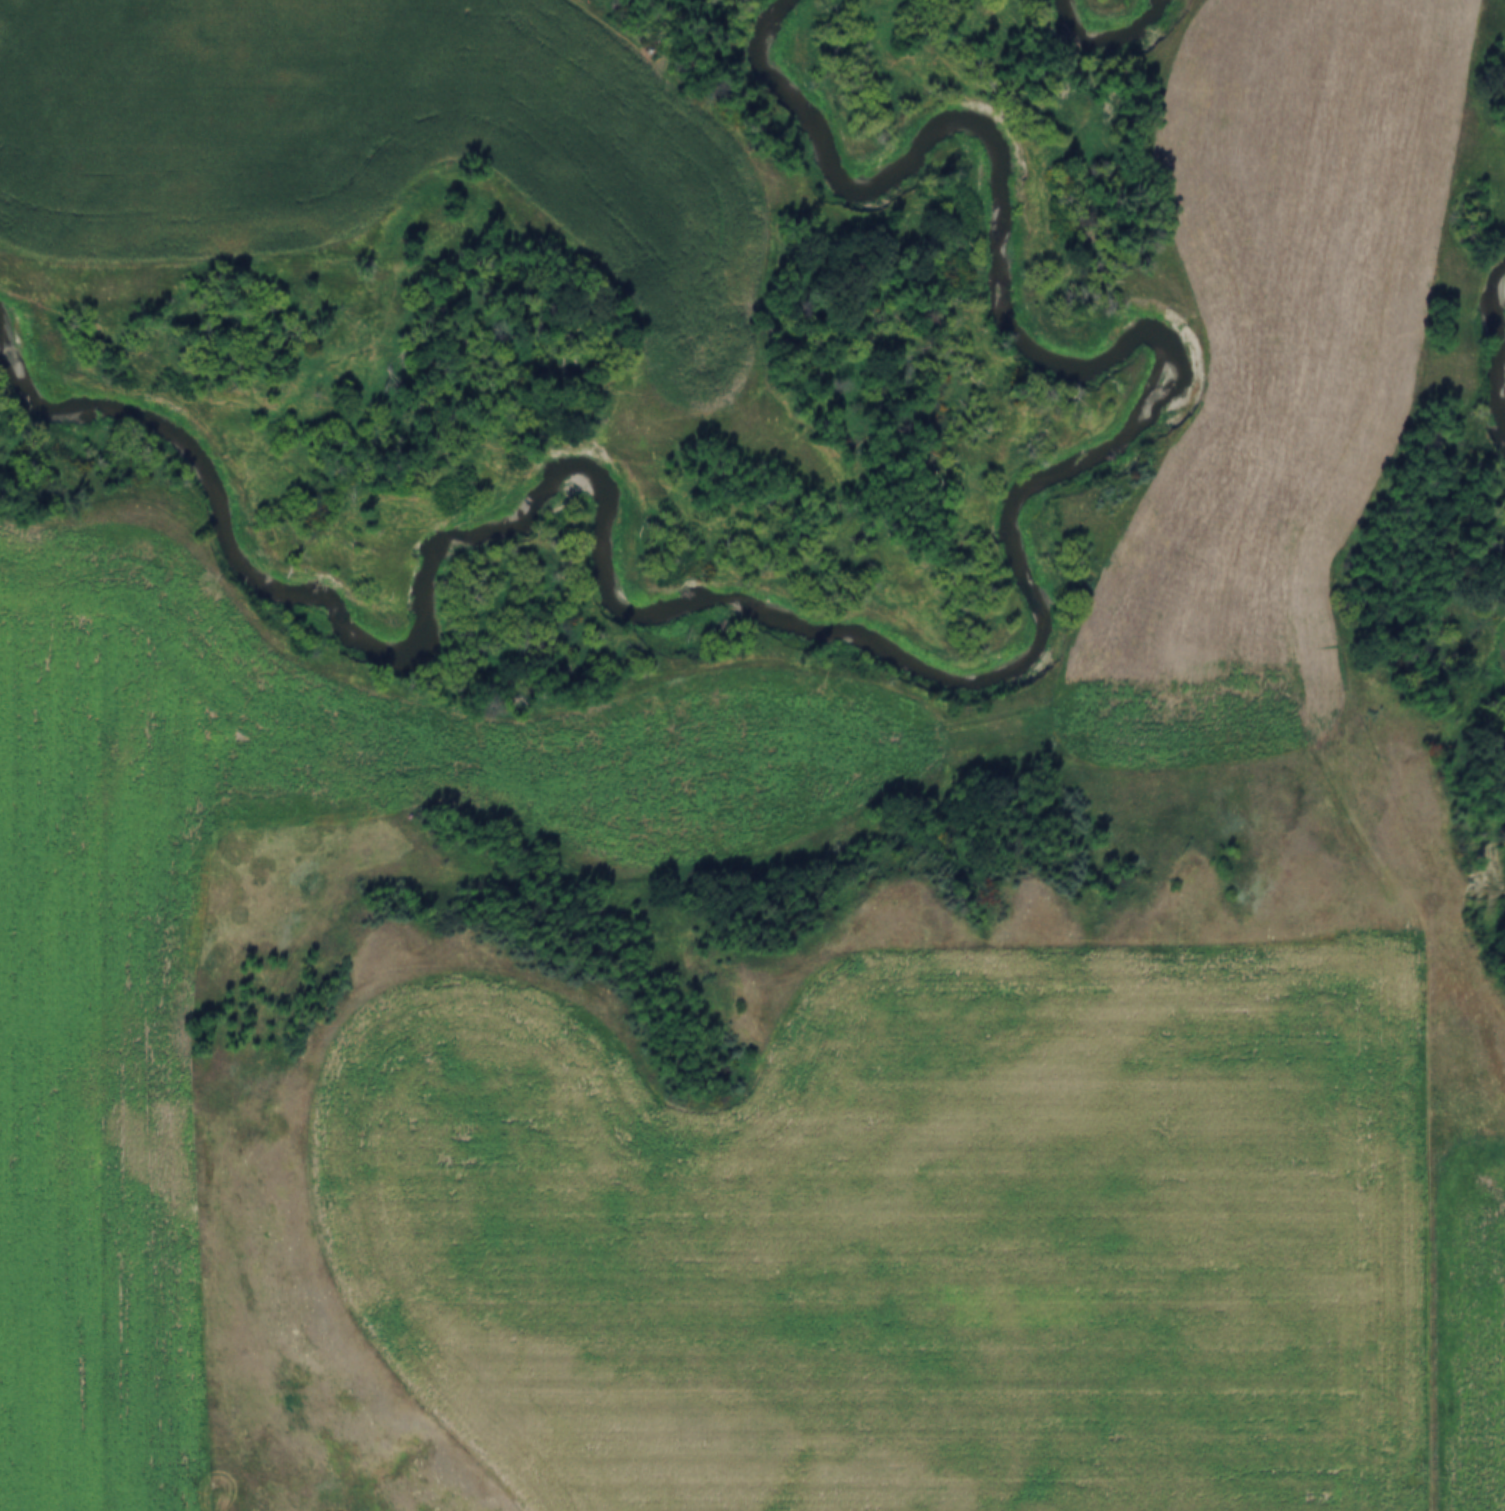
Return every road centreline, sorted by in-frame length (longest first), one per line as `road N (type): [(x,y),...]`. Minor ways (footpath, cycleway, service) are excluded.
road 1 (track): [(1447,1510),(1447,1345)]

